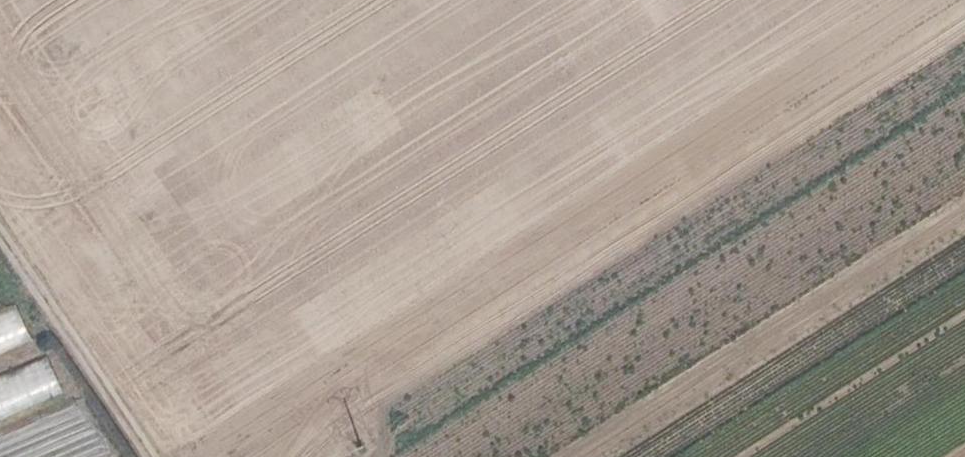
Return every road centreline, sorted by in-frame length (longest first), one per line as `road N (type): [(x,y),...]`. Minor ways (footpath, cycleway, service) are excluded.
road 1 (track): [(0,265),(127,456)]

